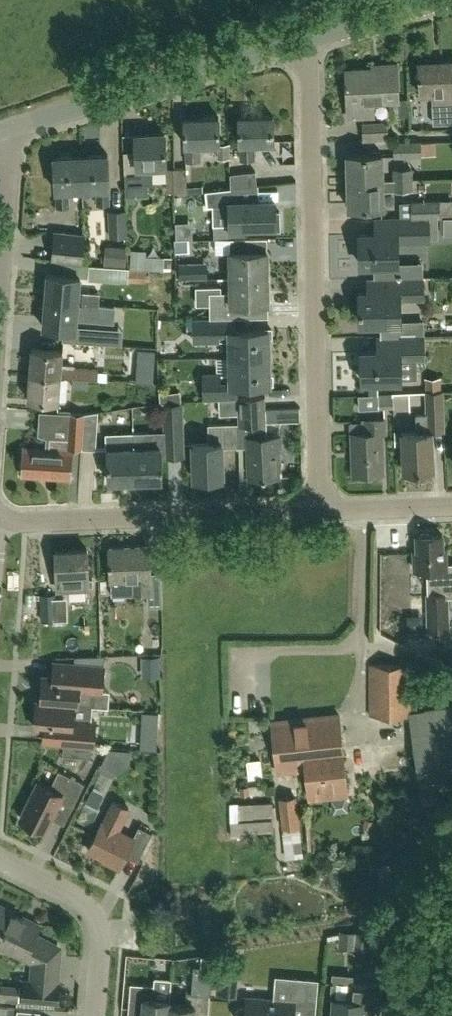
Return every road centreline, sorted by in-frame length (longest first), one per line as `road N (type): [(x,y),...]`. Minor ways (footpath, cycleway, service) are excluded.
road 1 (residential): [(313,514),(306,40)]
road 2 (unclassified): [(10,130),(306,40)]
road 3 (residential): [(7,524),(313,514)]
road 4 (residential): [(91,1015),(96,941),(90,919),(78,904),(0,863)]
road 5 (residential): [(313,514),(451,510)]
road 6 (unclassified): [(306,40),(437,0)]
road 7 (residential): [(0,265),(10,130)]

